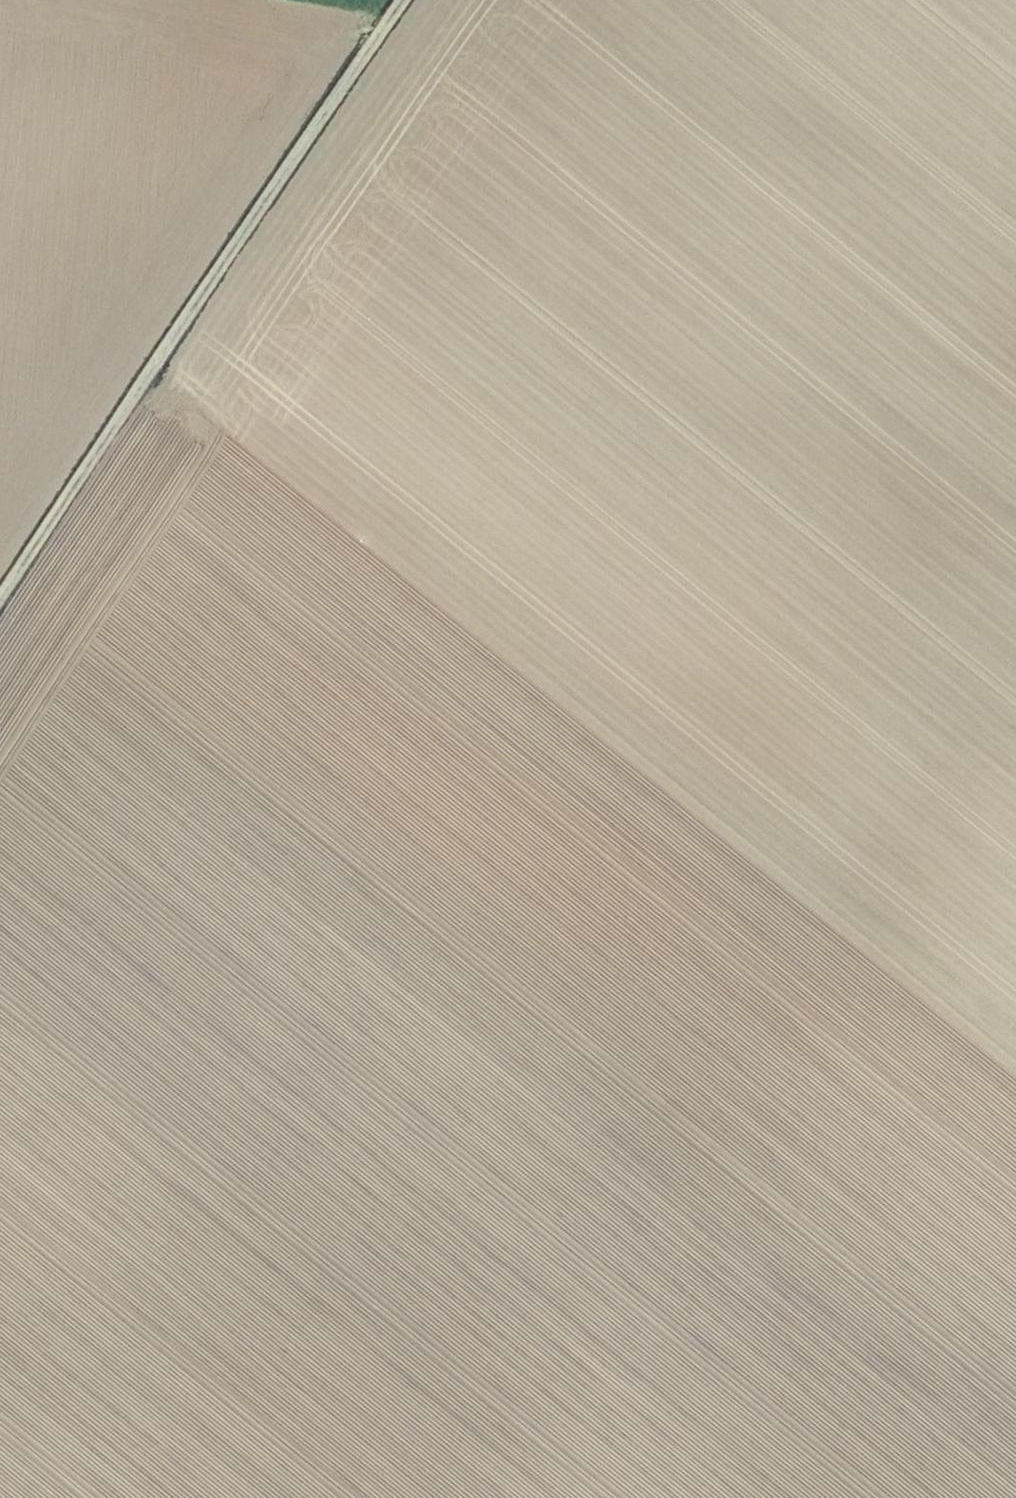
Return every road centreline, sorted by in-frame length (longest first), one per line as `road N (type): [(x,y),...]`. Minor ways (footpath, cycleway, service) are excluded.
road 1 (track): [(403,0),(0,596)]

